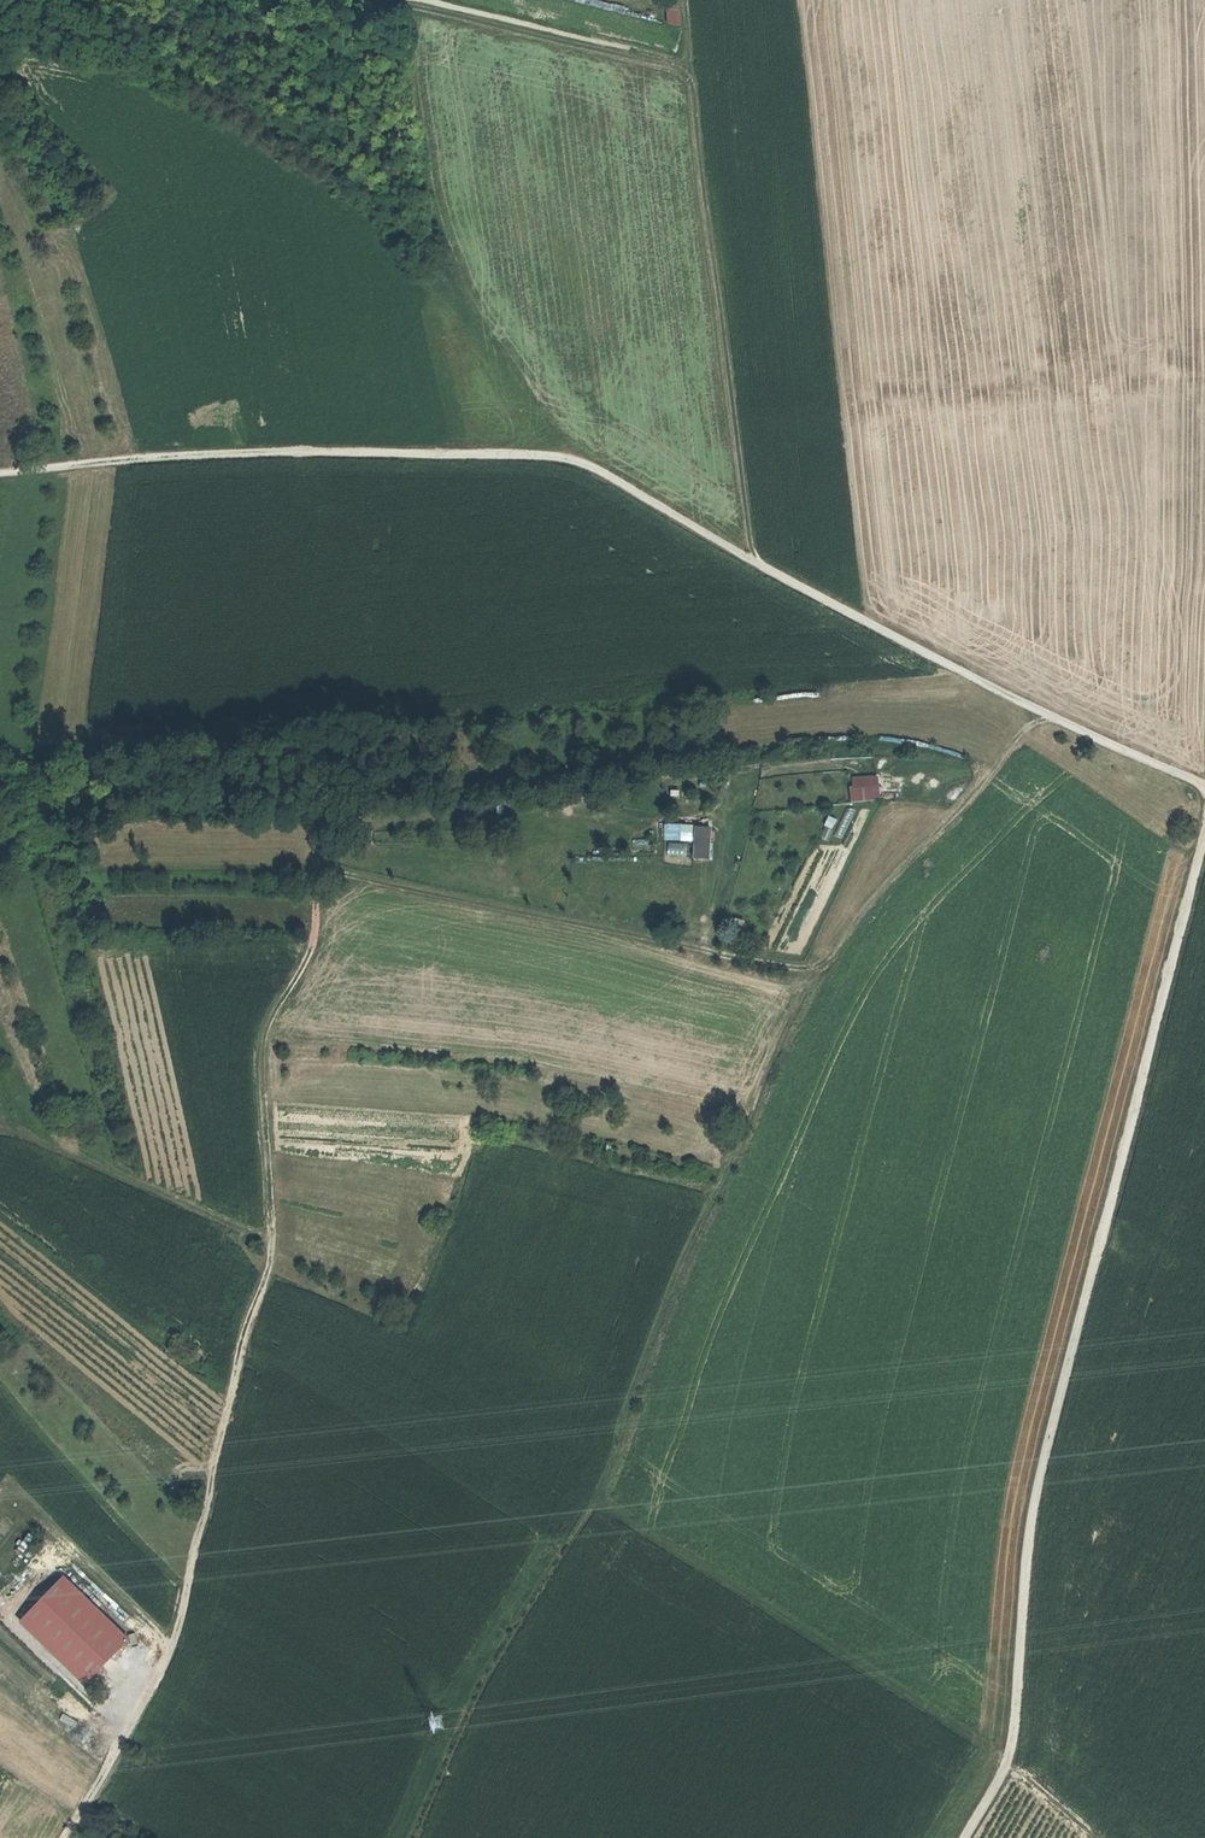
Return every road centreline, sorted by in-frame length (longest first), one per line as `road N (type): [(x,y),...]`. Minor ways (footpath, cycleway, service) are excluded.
road 1 (track): [(1049,717),(1020,737),(816,966),(784,968),(359,880),(315,890),(311,938),(264,1035),(272,1244),(226,1407),(184,1607),(165,1661),(64,1837)]
road 2 (track): [(1204,787),(1049,717),(758,569),(584,465),(517,453),(225,455),(0,476)]
road 3 (track): [(966,1837),(1012,1743),(1040,1487),(1204,832)]
road 4 (track): [(758,569),(687,76),(657,63),(353,0)]
road 5 (track): [(830,956),(701,1245),(608,1485),(476,1695)]
road 6 (track): [(72,0),(370,193),(416,239),(584,465)]
road 7 (track): [(597,1505),(1006,1763),(1094,1837)]
road 8 (track): [(334,880),(333,872),(302,865),(0,865)]

